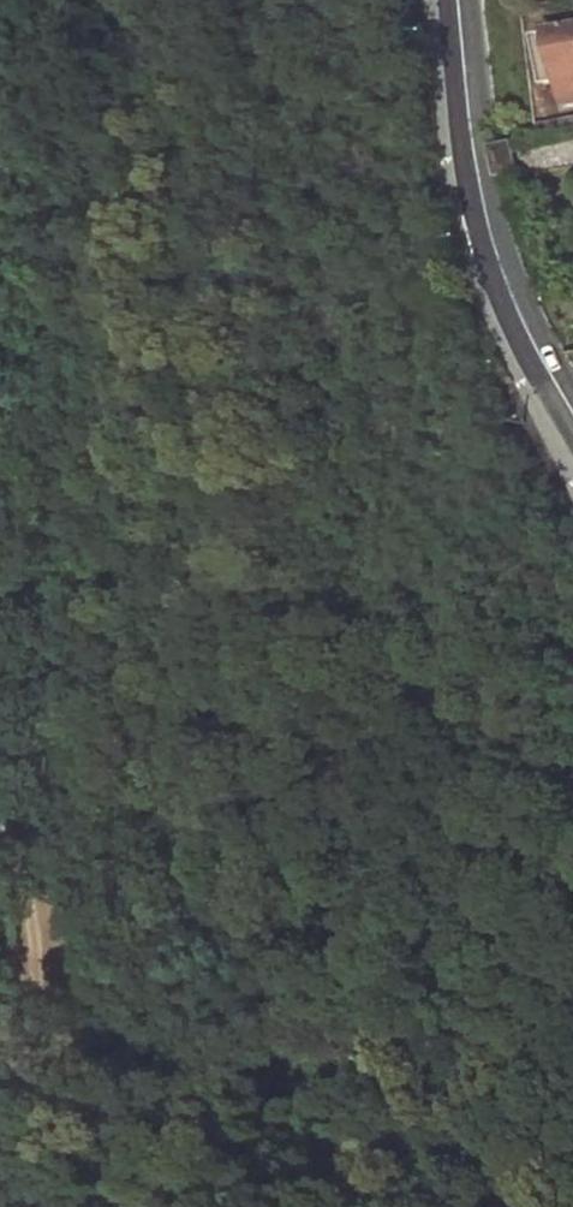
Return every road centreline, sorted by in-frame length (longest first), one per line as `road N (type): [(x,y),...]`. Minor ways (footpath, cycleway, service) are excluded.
road 1 (primary): [(572,382),(522,287),(478,145),(466,0)]
road 2 (track): [(0,814),(28,914),(25,1206)]

